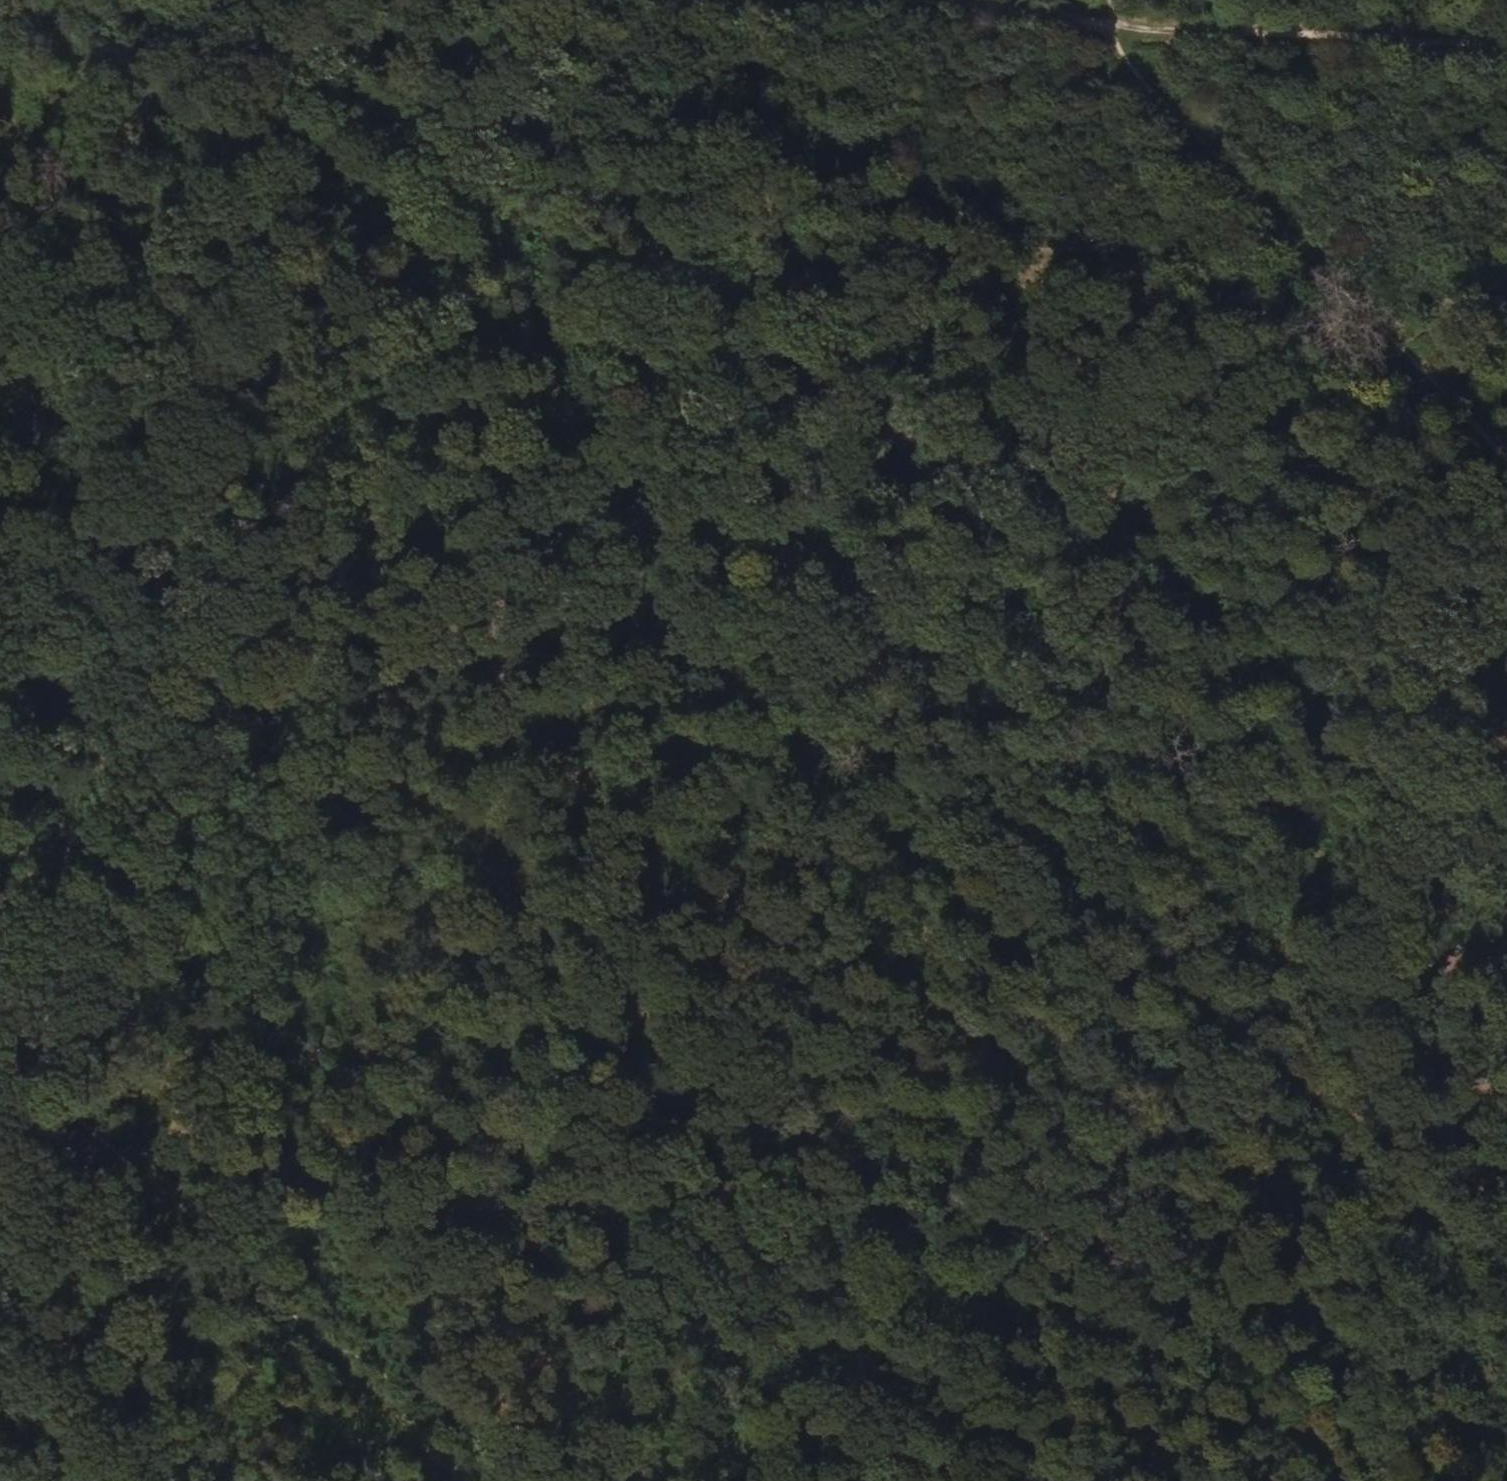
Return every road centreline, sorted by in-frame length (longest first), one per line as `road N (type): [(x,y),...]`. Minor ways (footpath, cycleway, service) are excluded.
road 1 (track): [(461,1480),(0,1037)]
road 2 (track): [(882,0),(1506,49)]
road 3 (track): [(1112,0),(1106,19),(1116,48),(1506,456)]

